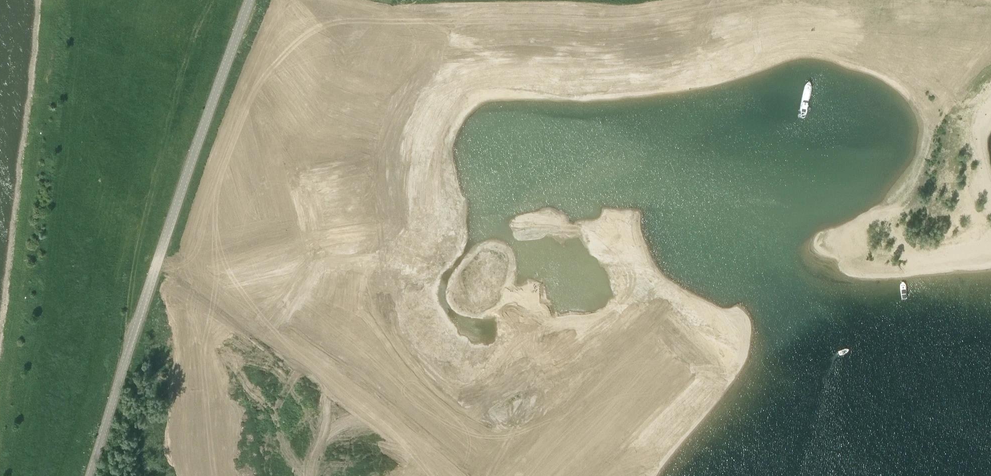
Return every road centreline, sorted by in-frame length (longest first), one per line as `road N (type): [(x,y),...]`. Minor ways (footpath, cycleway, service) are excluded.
road 1 (unclassified): [(90,475),(246,0)]

